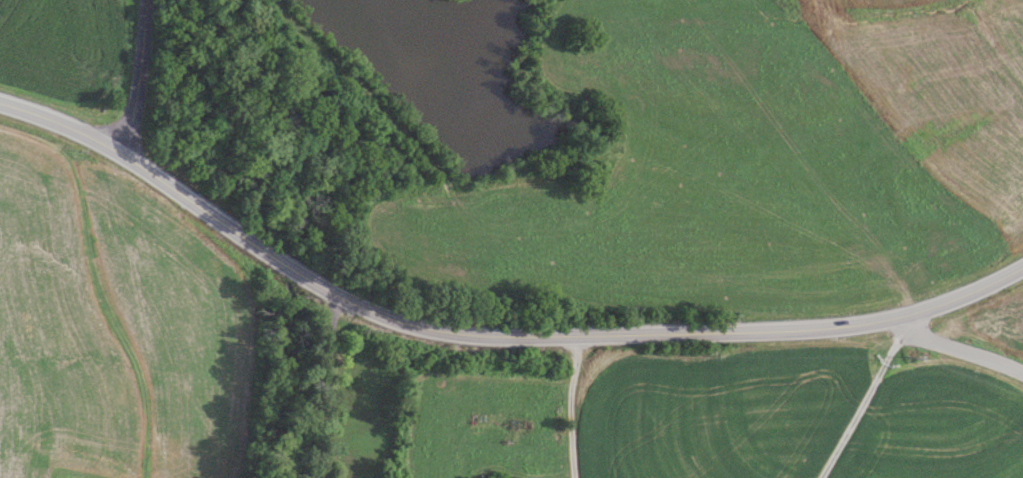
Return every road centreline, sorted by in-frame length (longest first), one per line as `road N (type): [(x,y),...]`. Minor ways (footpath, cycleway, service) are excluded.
road 1 (primary): [(0,105),(117,150),(333,293),(410,323),(504,336),(717,331)]
road 2 (primary): [(717,331),(903,315),(1022,266)]
road 3 (residential): [(117,150),(135,89),(145,0)]

